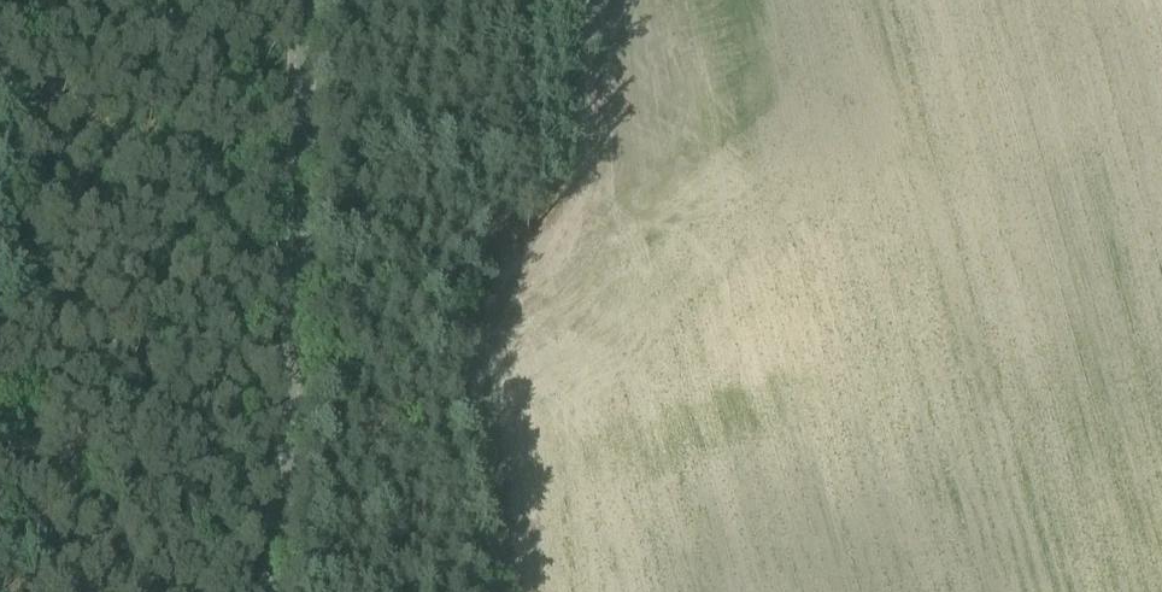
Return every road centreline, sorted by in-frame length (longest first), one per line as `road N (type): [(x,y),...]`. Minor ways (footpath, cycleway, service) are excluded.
road 1 (tertiary): [(273,591),(288,464),(300,0)]

